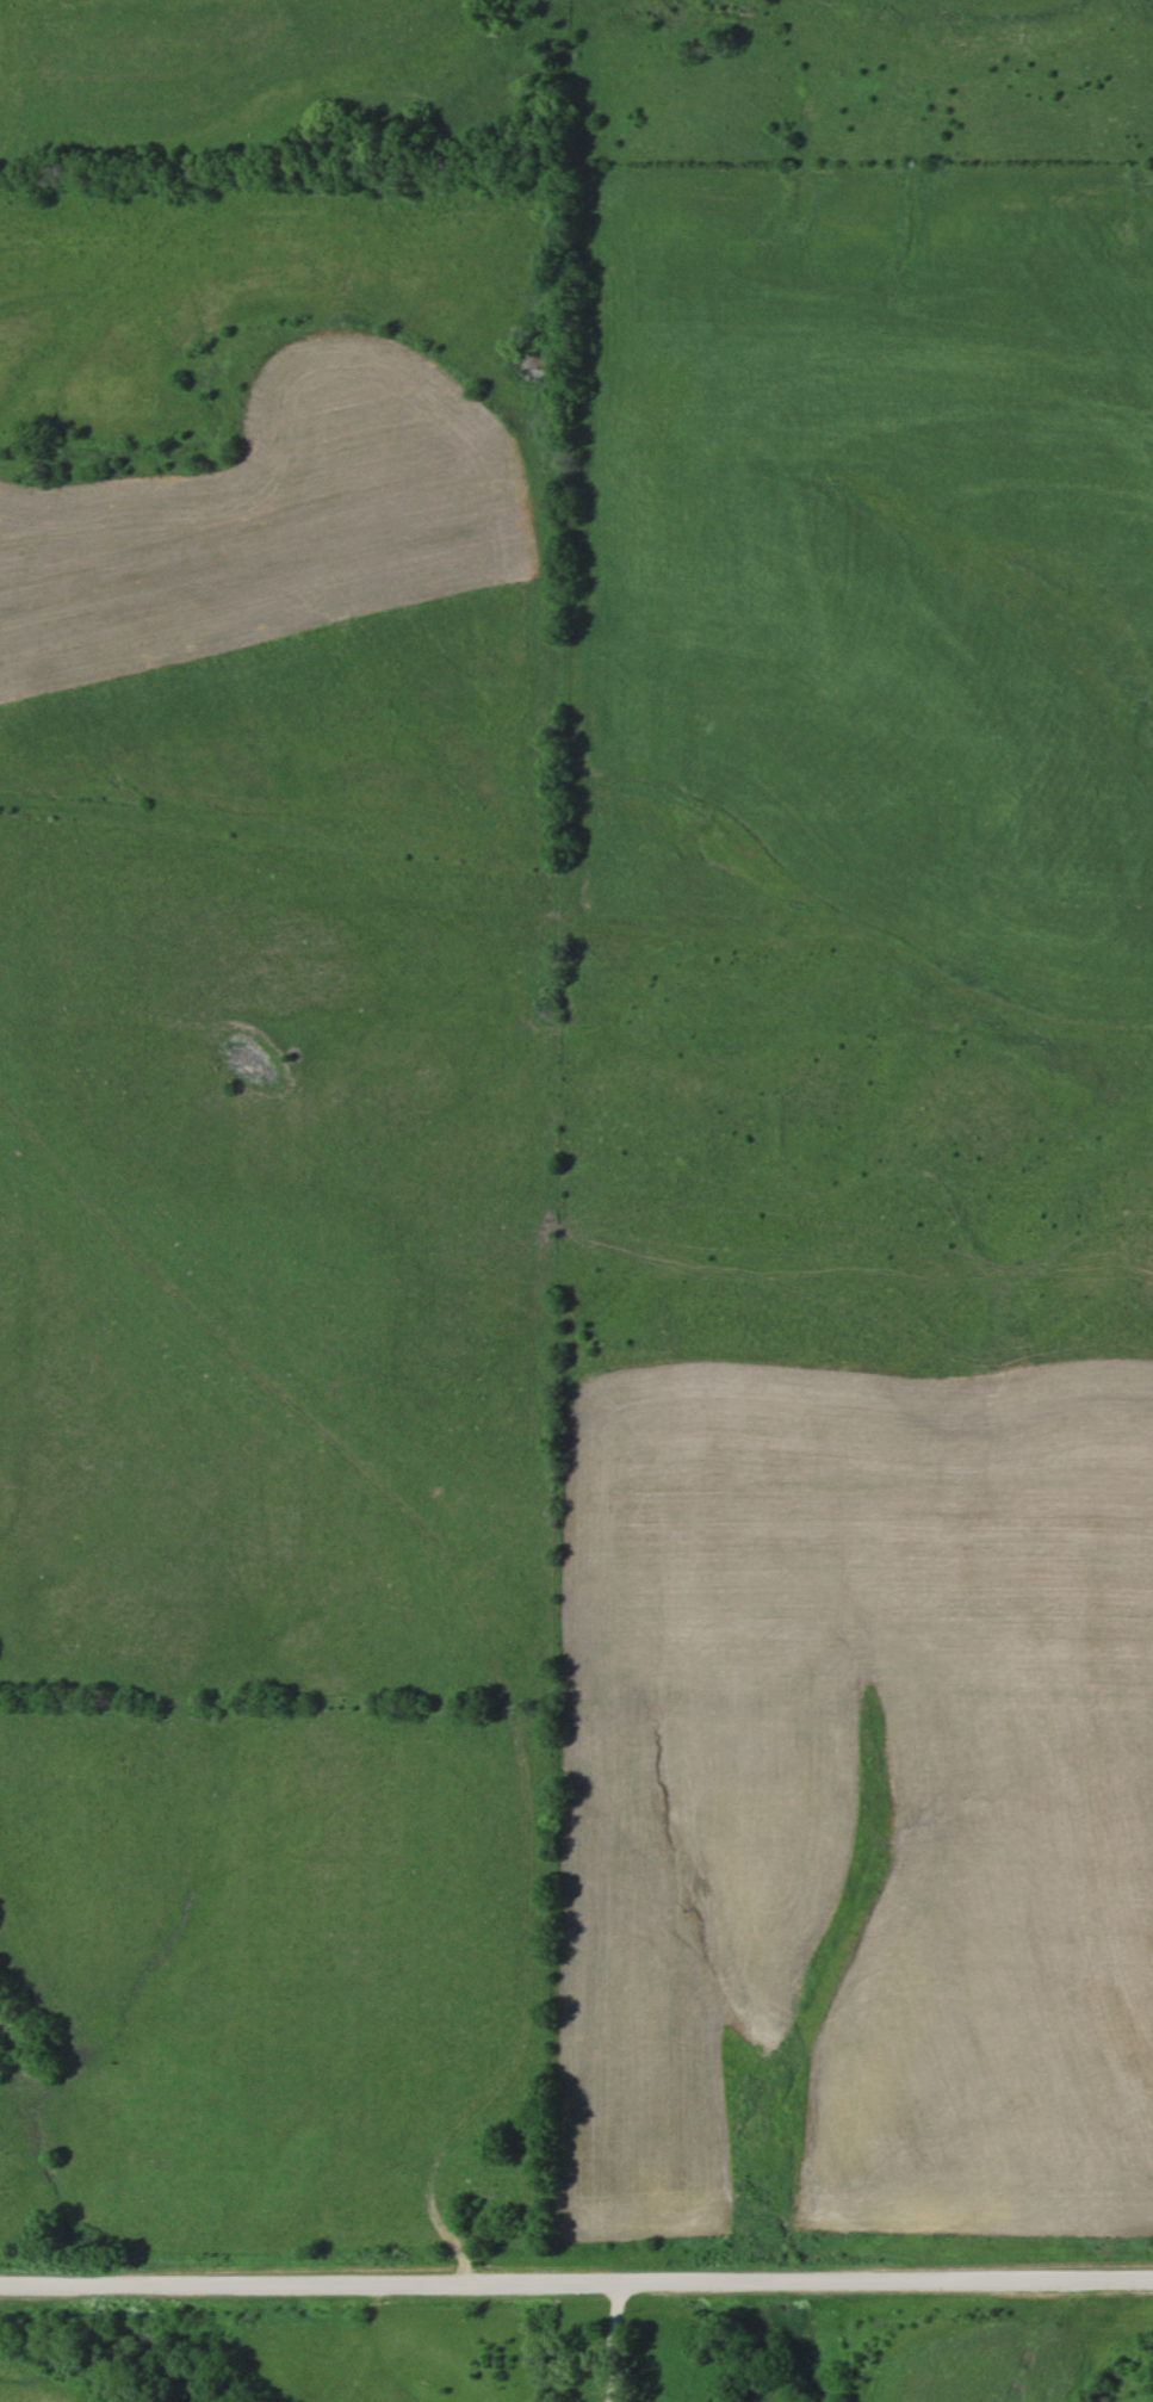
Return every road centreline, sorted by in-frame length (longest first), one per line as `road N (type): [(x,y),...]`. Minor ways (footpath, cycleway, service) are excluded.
road 1 (residential): [(1152,2282),(0,2286)]

